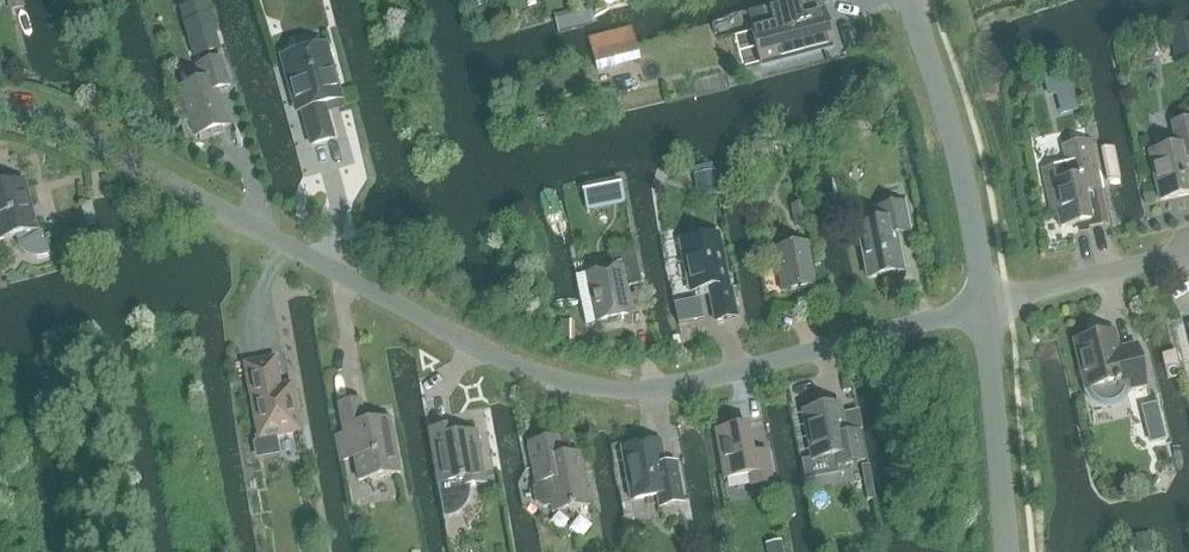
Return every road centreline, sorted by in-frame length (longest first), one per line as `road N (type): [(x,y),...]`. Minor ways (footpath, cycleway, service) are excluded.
road 1 (residential): [(0,110),(85,137),(477,347),(561,381),(651,388),(984,306)]
road 2 (residential): [(984,306),(969,209),(907,0)]
road 3 (residential): [(1008,551),(984,306)]
road 4 (residential): [(984,306),(1188,253)]

